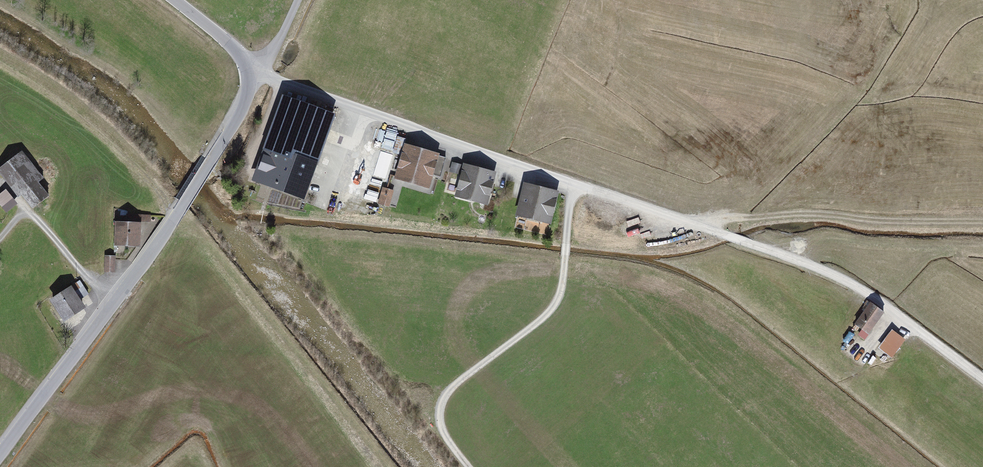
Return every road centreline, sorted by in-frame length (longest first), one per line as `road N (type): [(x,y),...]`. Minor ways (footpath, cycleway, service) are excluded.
road 1 (track): [(694,225),(574,184),(559,300),(446,396),(442,427),(468,466)]
road 2 (residential): [(0,454),(185,203),(242,110),(248,70)]
road 3 (unclassified): [(574,184),(248,70)]
road 4 (track): [(982,378),(825,270),(694,225)]
road 5 (track): [(982,217),(774,212),(710,216),(694,225)]

